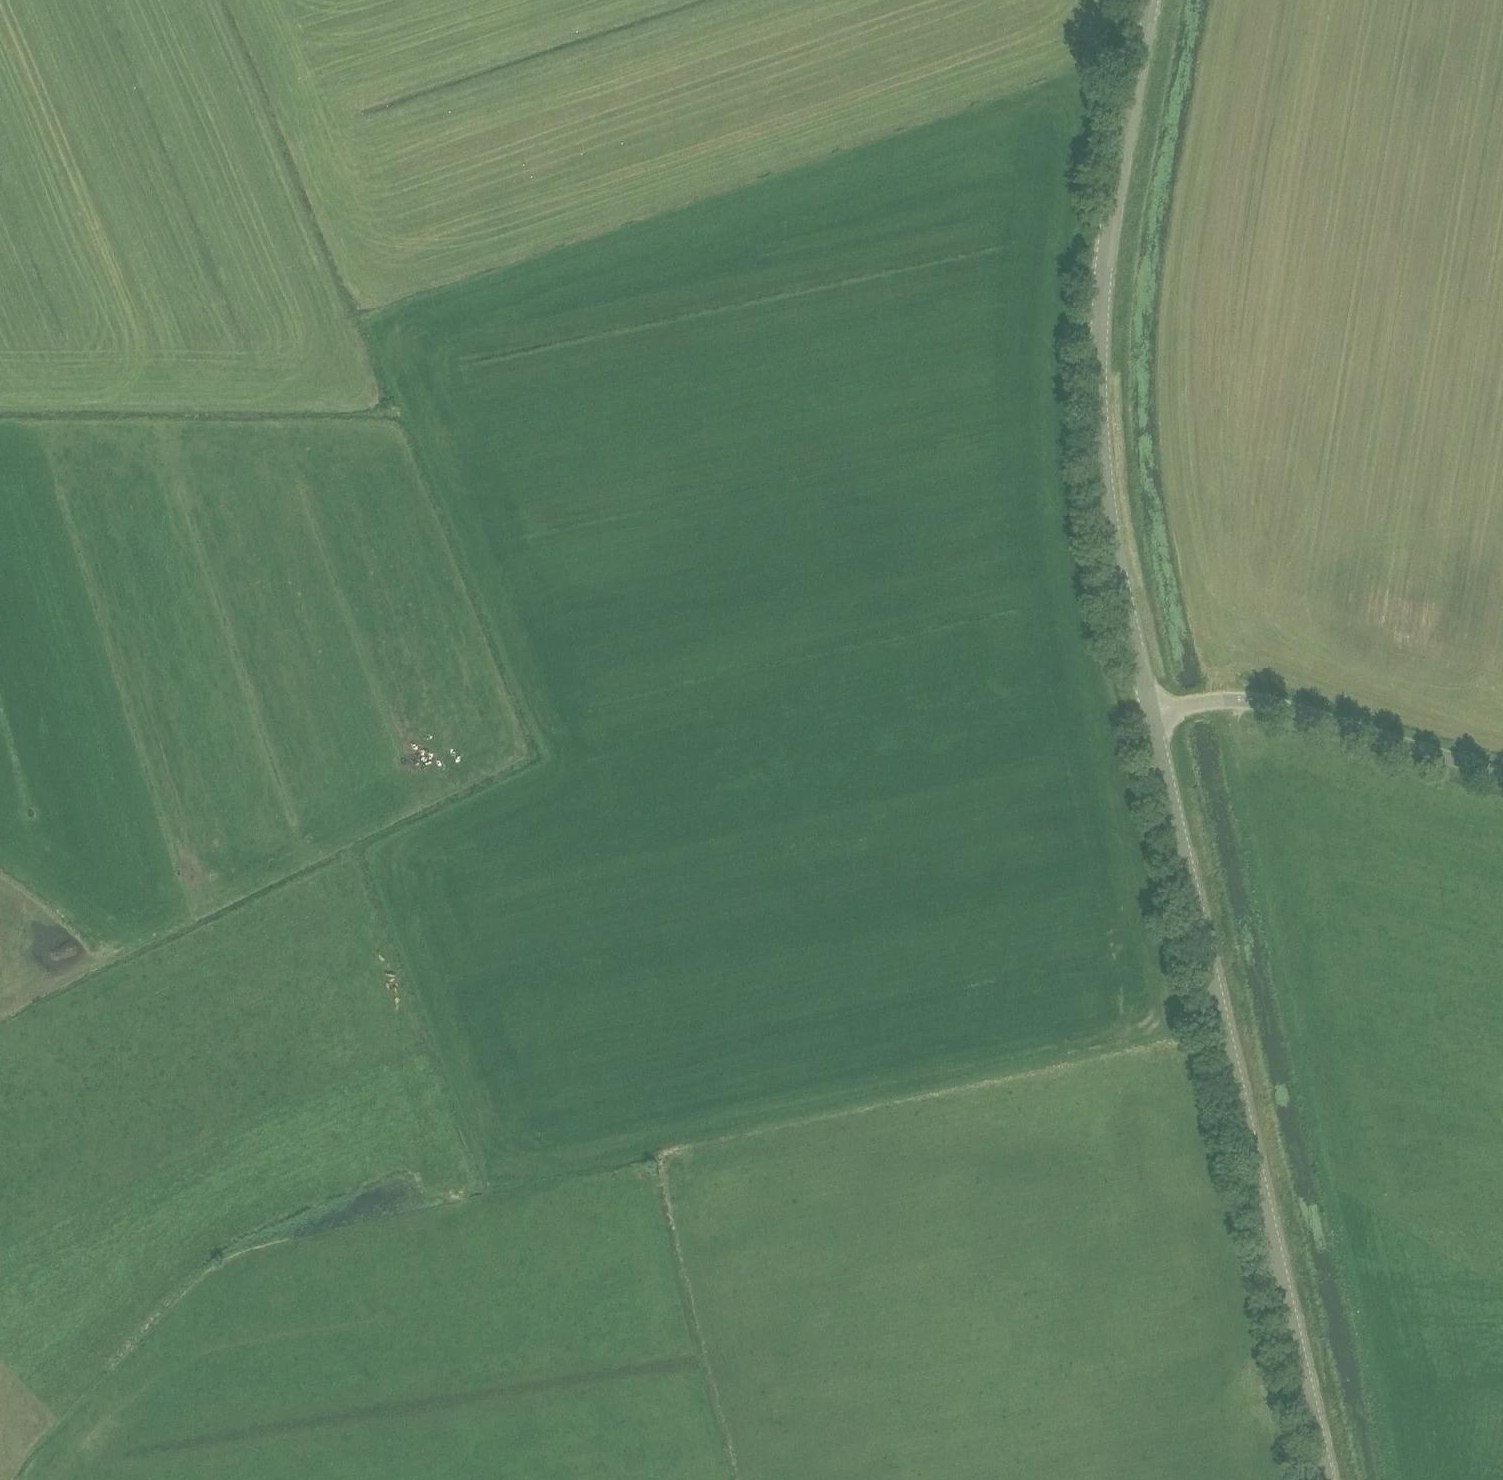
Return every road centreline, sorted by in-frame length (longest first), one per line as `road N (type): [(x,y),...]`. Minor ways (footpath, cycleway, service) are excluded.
road 1 (tertiary): [(1327,1479),(1154,716)]
road 2 (tertiary): [(1154,716),(1117,562),(1099,447),(1096,344),(1145,0)]
road 3 (unclassified): [(1502,777),(1241,703),(1154,716)]

